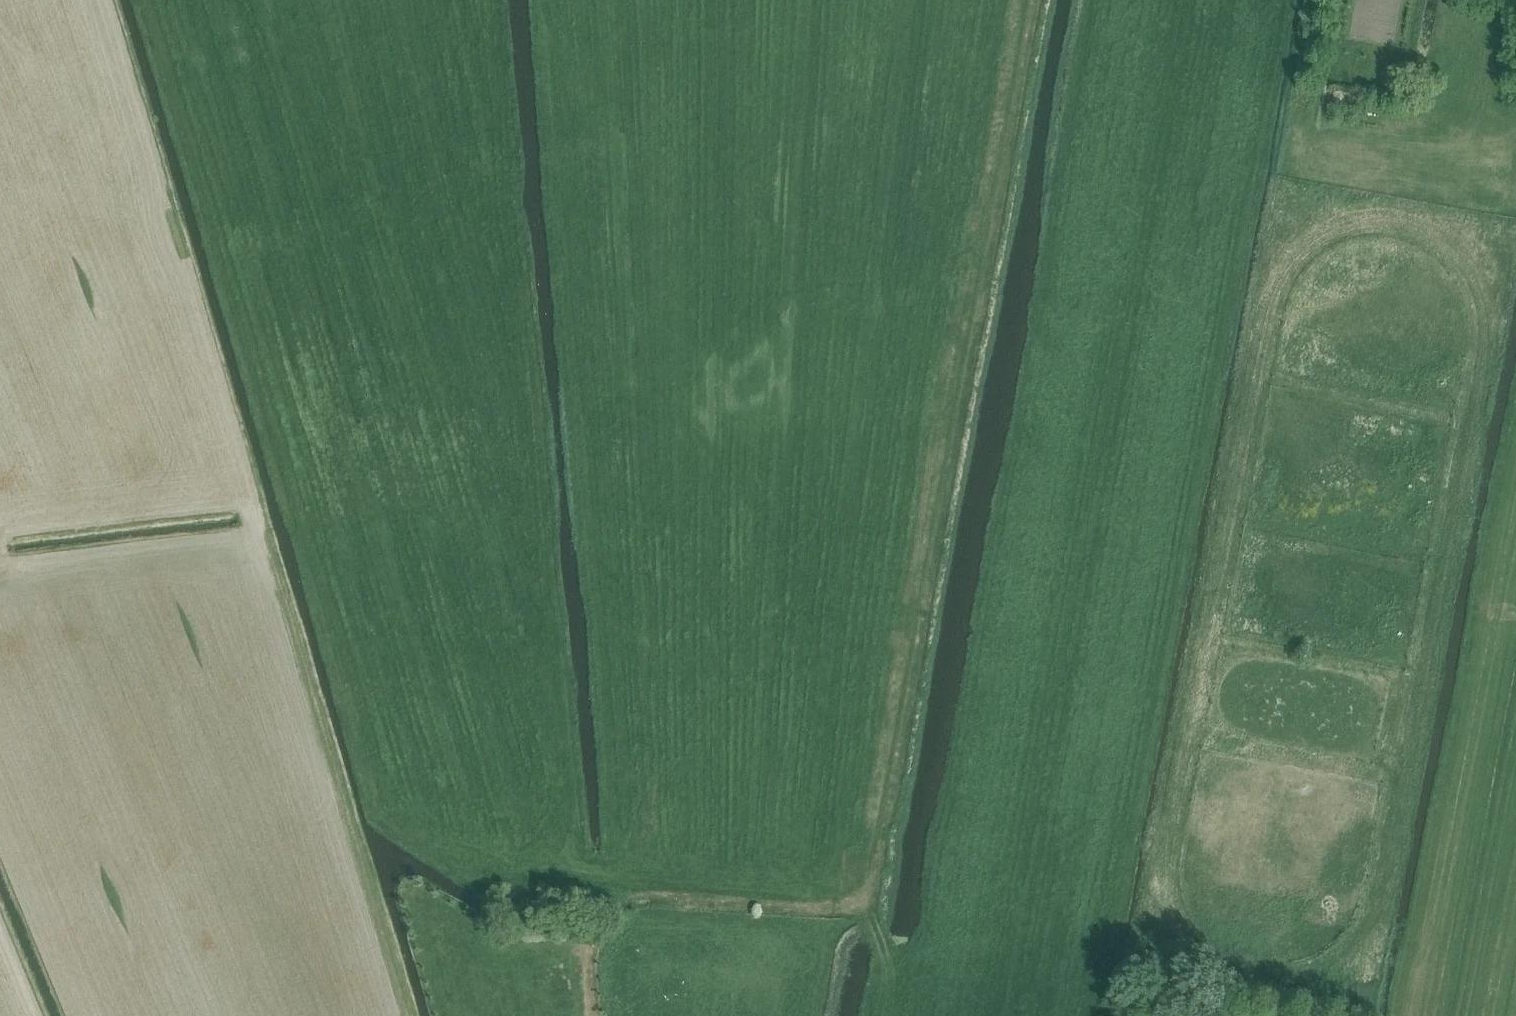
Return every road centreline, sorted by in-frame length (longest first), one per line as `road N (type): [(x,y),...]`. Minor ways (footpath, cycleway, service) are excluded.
road 1 (track): [(876,1015),(883,944),(864,907),(1030,0)]

